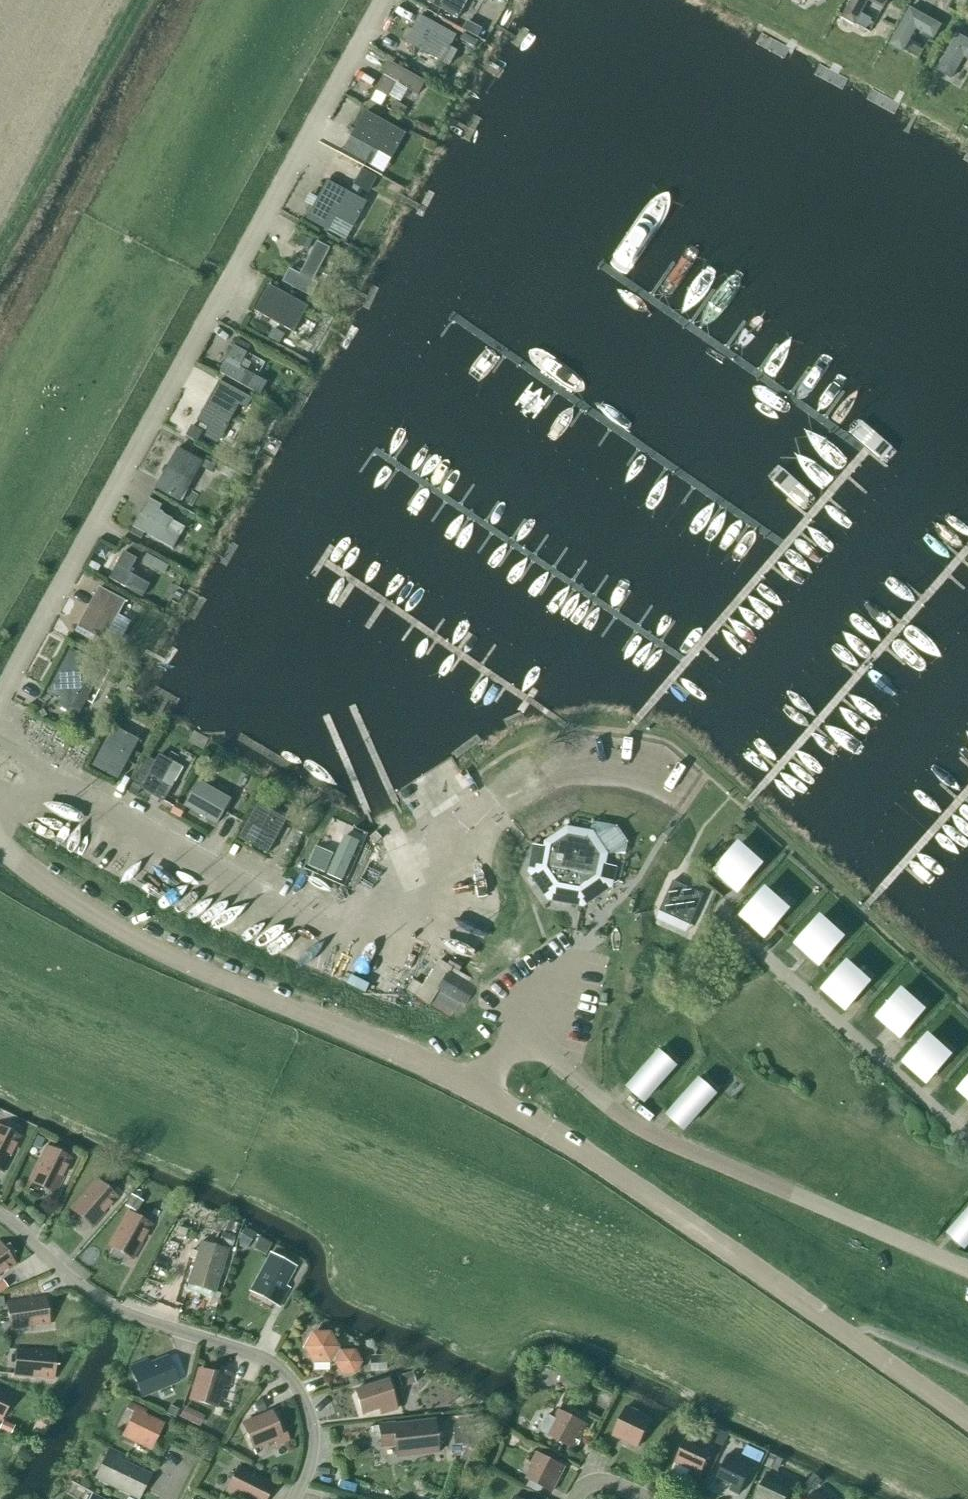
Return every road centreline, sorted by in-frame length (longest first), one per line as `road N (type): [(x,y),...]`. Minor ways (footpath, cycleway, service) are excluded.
road 1 (unclassified): [(967,1420),(563,1139),(317,1016)]

